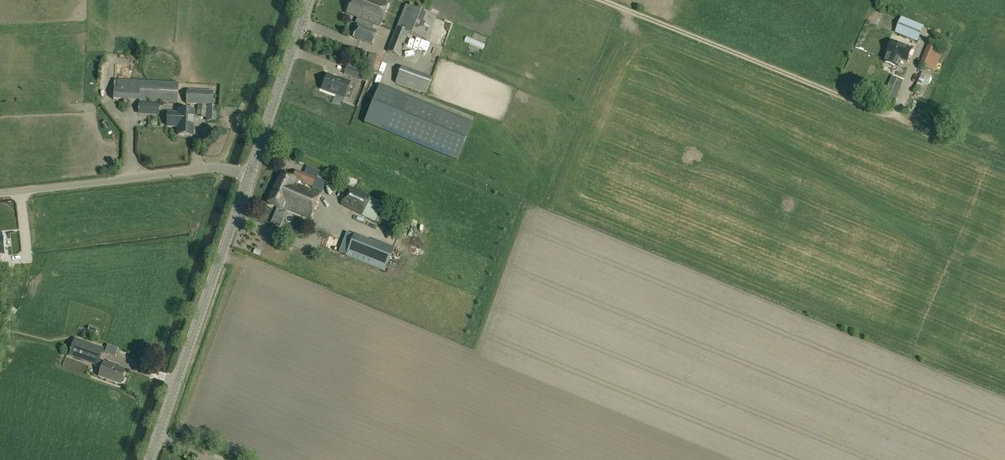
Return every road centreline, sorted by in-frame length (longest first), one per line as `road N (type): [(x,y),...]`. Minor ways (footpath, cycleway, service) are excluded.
road 1 (tertiary): [(150,459),(249,177)]
road 2 (unclassified): [(249,177),(214,168),(0,193)]
road 3 (tertiary): [(249,177),(309,0)]

